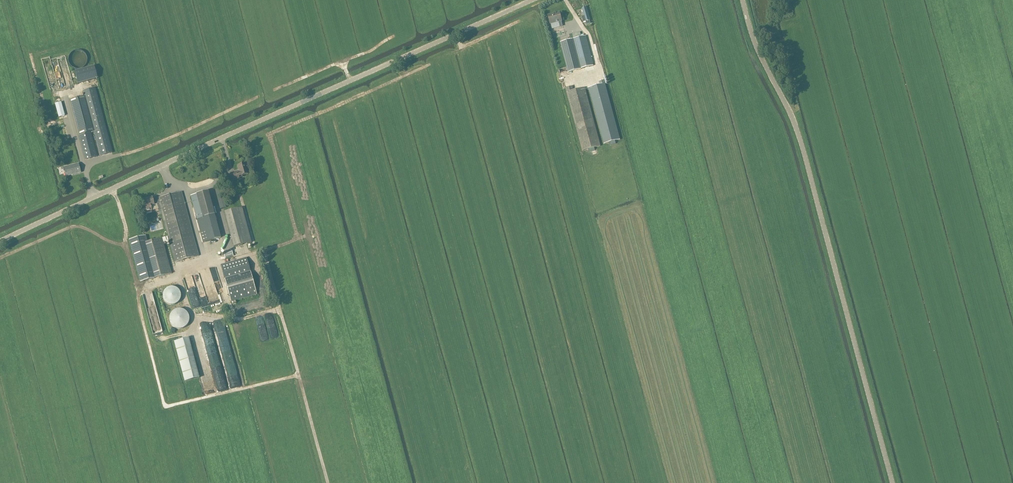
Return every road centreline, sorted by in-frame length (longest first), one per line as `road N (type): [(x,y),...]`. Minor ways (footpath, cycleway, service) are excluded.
road 1 (unclassified): [(0,242),(535,0)]
road 2 (track): [(328,482),(264,250),(298,239),(270,135),(429,64)]
road 3 (unclassified): [(893,482),(801,141),(742,0)]
road 4 (track): [(299,375),(165,407),(127,244),(72,228),(0,260)]
road 5 (track): [(84,165),(166,139),(393,36)]
road 6 (track): [(0,220),(50,198),(40,128),(71,120)]

